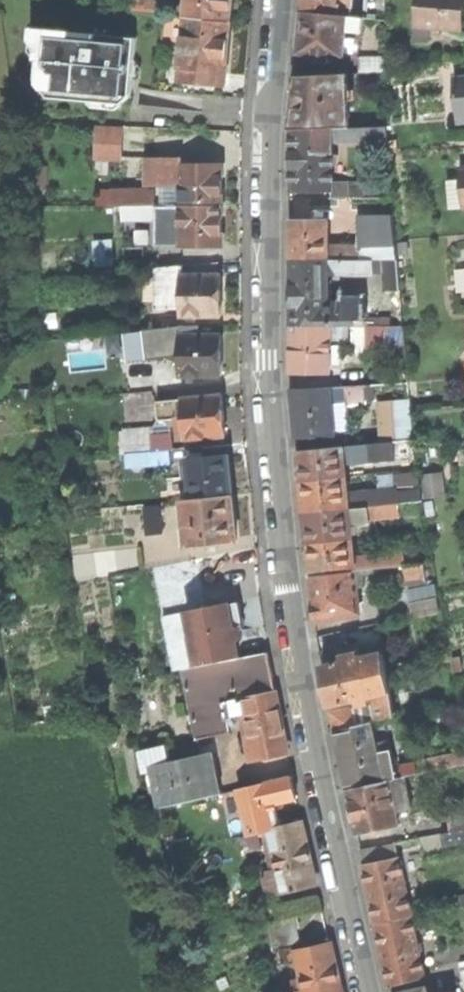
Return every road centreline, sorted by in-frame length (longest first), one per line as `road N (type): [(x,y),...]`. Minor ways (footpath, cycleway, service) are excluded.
road 1 (residential): [(366,991),(302,666),(274,413),(273,157),(284,0)]

